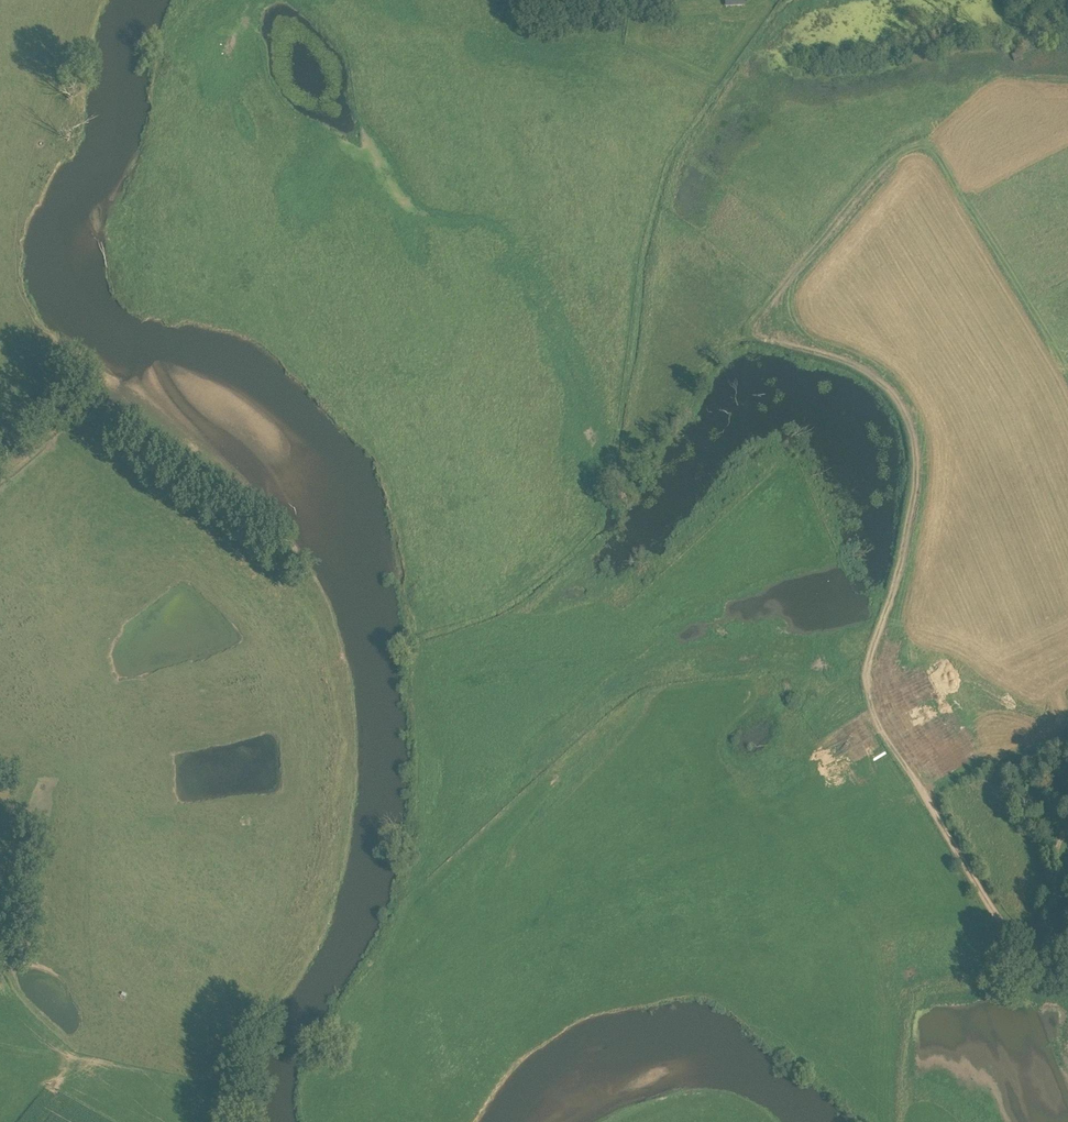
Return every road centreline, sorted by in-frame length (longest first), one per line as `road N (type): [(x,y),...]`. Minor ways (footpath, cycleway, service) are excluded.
road 1 (track): [(1067,964),(998,923),(872,716),(869,666),(901,558),(913,475),(907,424),(892,396),(865,376),(754,341),(751,328),(897,154),(916,148),(943,166),(1067,381)]

